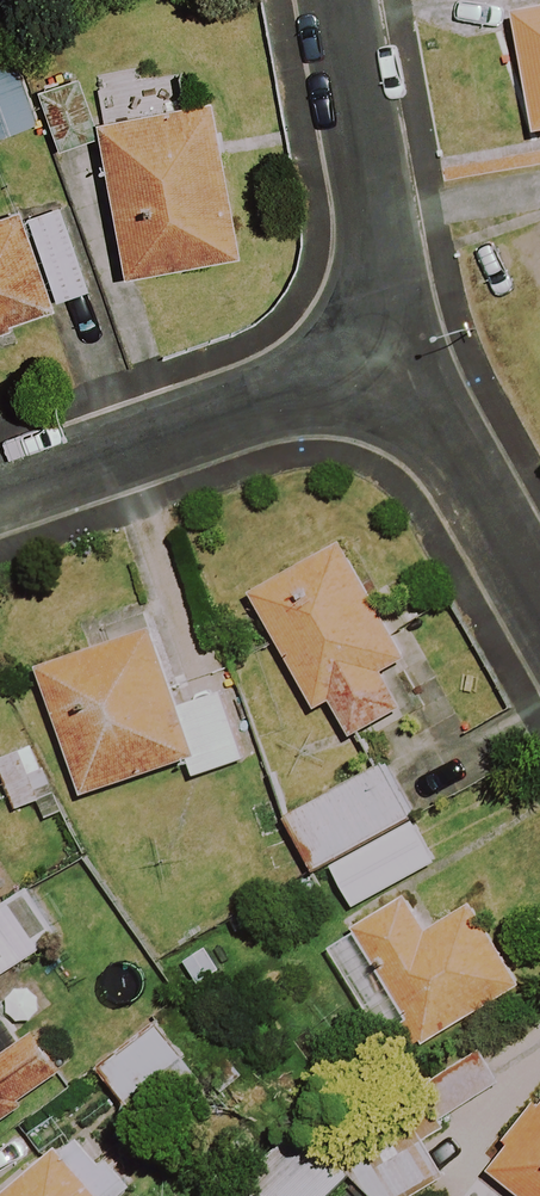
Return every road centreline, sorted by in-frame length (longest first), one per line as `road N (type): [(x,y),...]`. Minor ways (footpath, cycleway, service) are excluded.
road 1 (residential): [(0,491),(399,356)]
road 2 (residential): [(335,0),(399,356)]
road 3 (residential): [(399,356),(539,597)]

